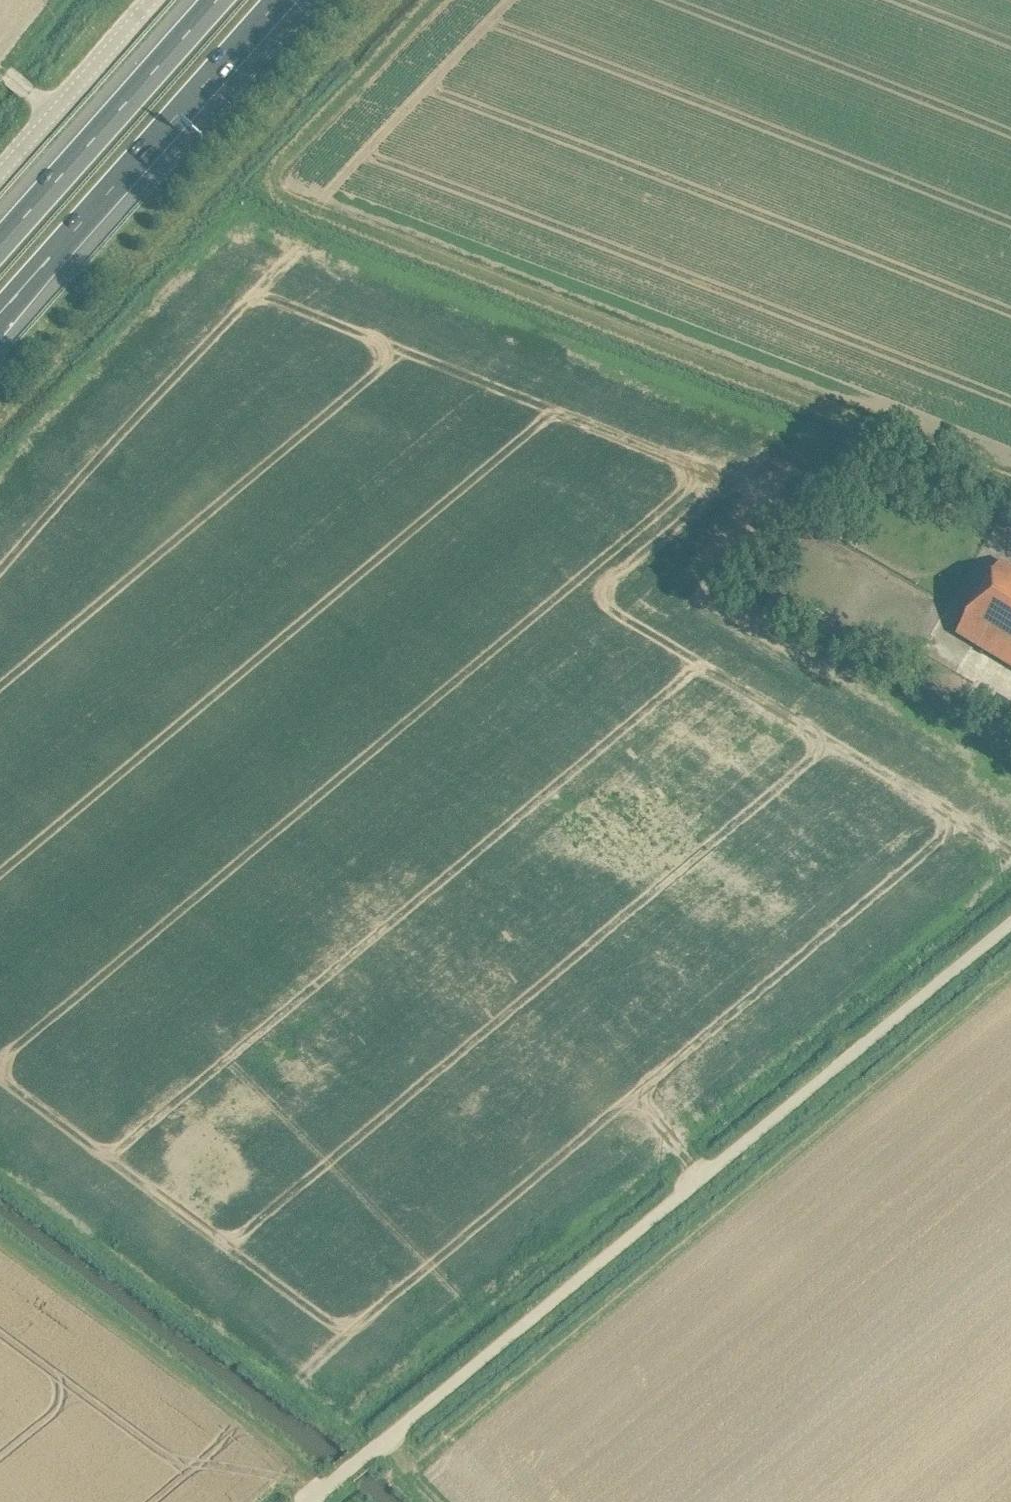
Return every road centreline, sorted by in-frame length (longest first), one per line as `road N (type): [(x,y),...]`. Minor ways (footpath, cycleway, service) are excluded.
road 1 (unclassified): [(313,1501),(1010,922)]
road 2 (motorway): [(0,315),(280,0)]
road 3 (motorway): [(217,0),(0,244)]
road 4 (tertiary): [(0,180),(156,0)]

